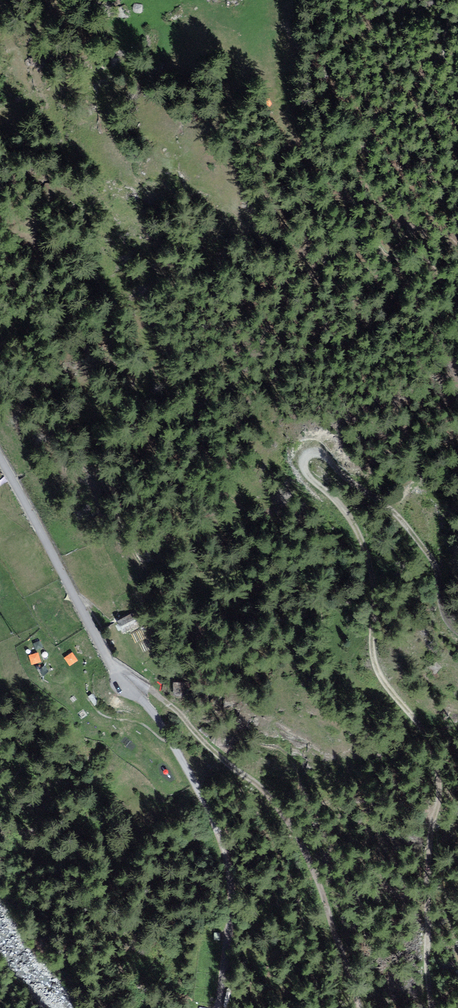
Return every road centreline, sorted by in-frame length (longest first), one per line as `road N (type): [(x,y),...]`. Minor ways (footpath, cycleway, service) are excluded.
road 1 (track): [(427,1007),(429,840),(441,786),(420,720),(378,675),(369,565),(341,505),(303,471),(306,454),(318,453),(411,527),(435,566),(445,618),(457,628)]
road 2 (residential): [(0,452),(74,596),(185,759),(212,824)]
road 3 (track): [(114,662),(286,815)]
road 4 (track): [(286,815),(324,893),(363,1007)]
road 5 (track): [(212,824),(227,923),(216,1007)]

